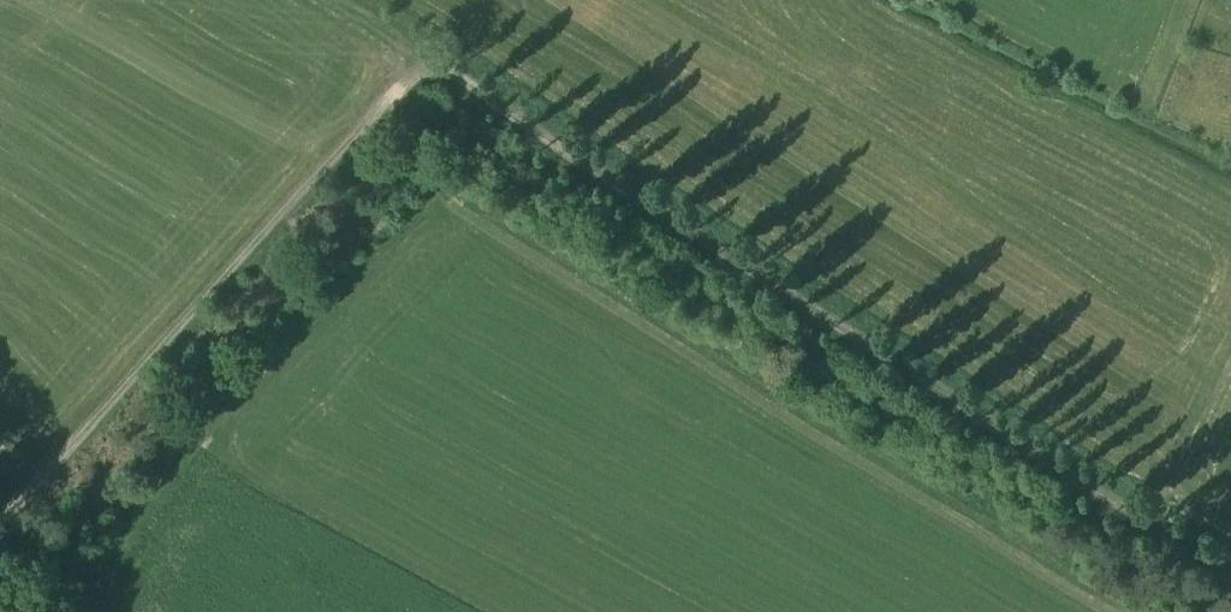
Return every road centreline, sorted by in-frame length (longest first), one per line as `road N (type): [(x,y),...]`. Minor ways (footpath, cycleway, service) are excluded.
road 1 (track): [(438,66),(1230,569)]
road 2 (track): [(0,538),(411,71),(438,66)]
road 3 (track): [(1144,517),(1159,504),(1230,359)]
road 4 (track): [(438,66),(336,0)]

